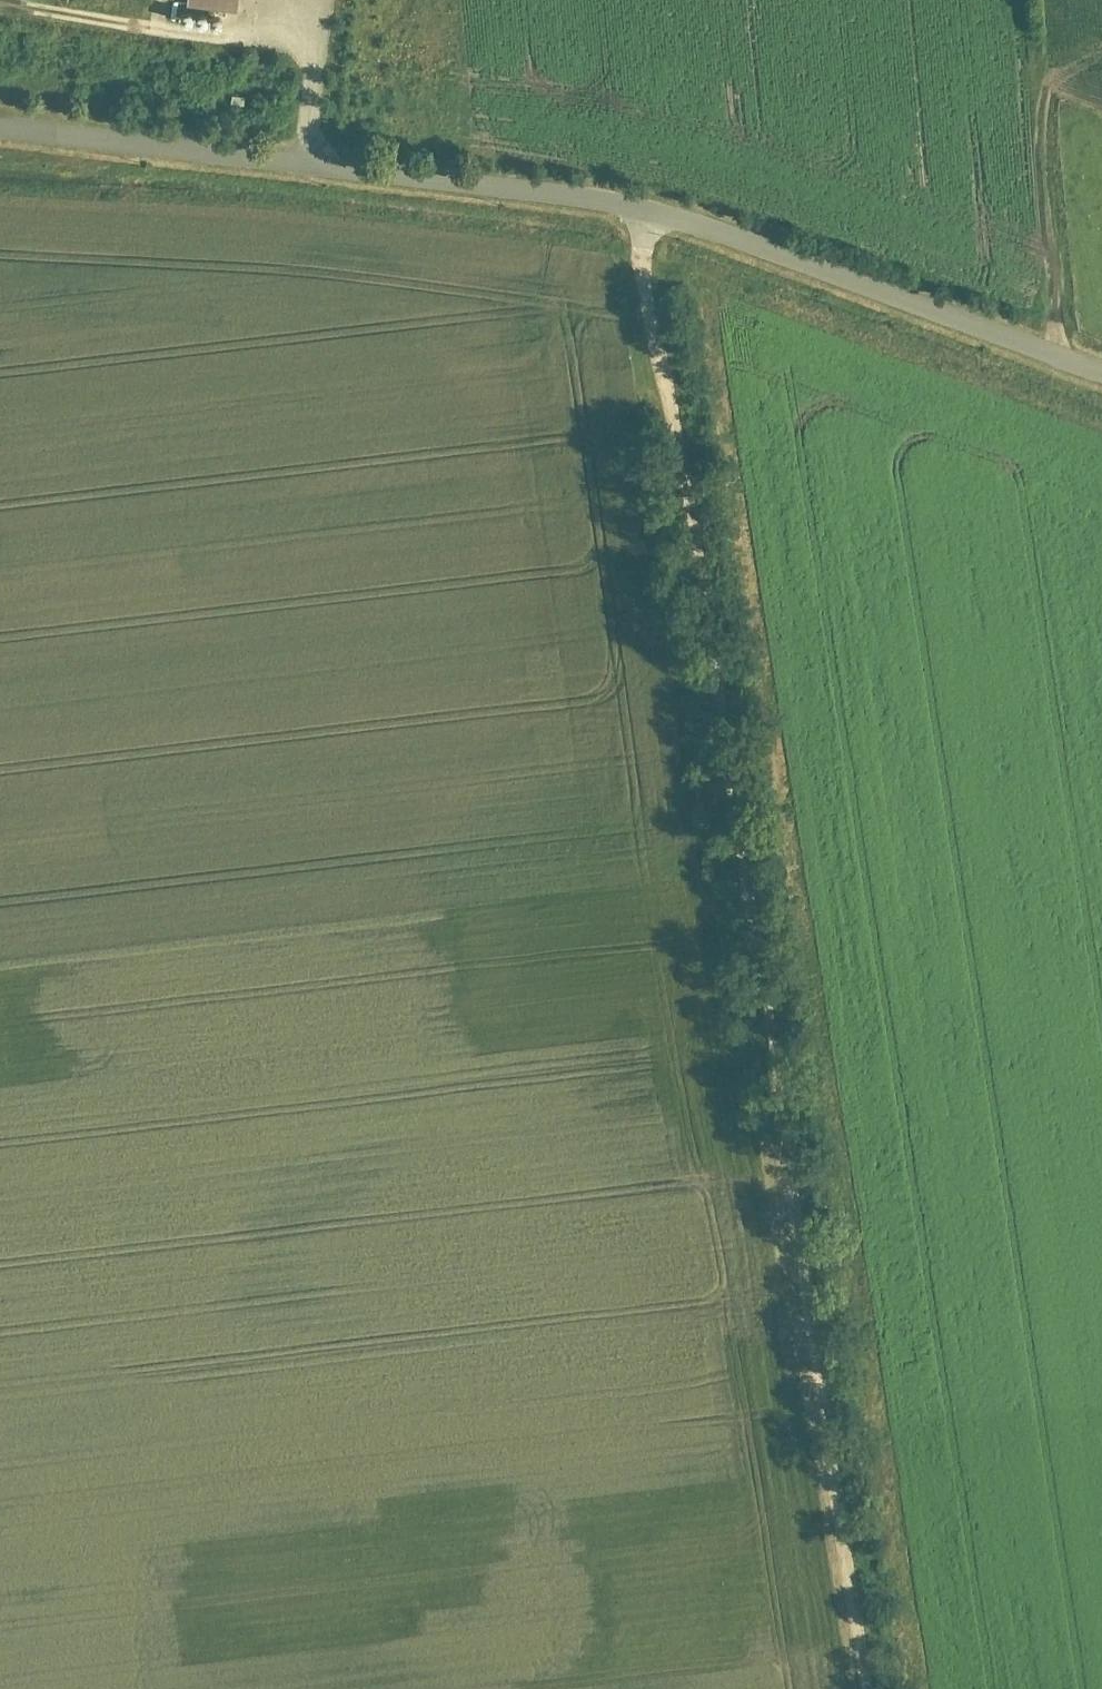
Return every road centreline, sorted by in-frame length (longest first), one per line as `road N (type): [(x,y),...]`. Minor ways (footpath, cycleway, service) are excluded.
road 1 (track): [(650,205),(658,325),(747,898),(887,1688)]
road 2 (unclassified): [(0,125),(584,189),(707,219),(1101,372)]

